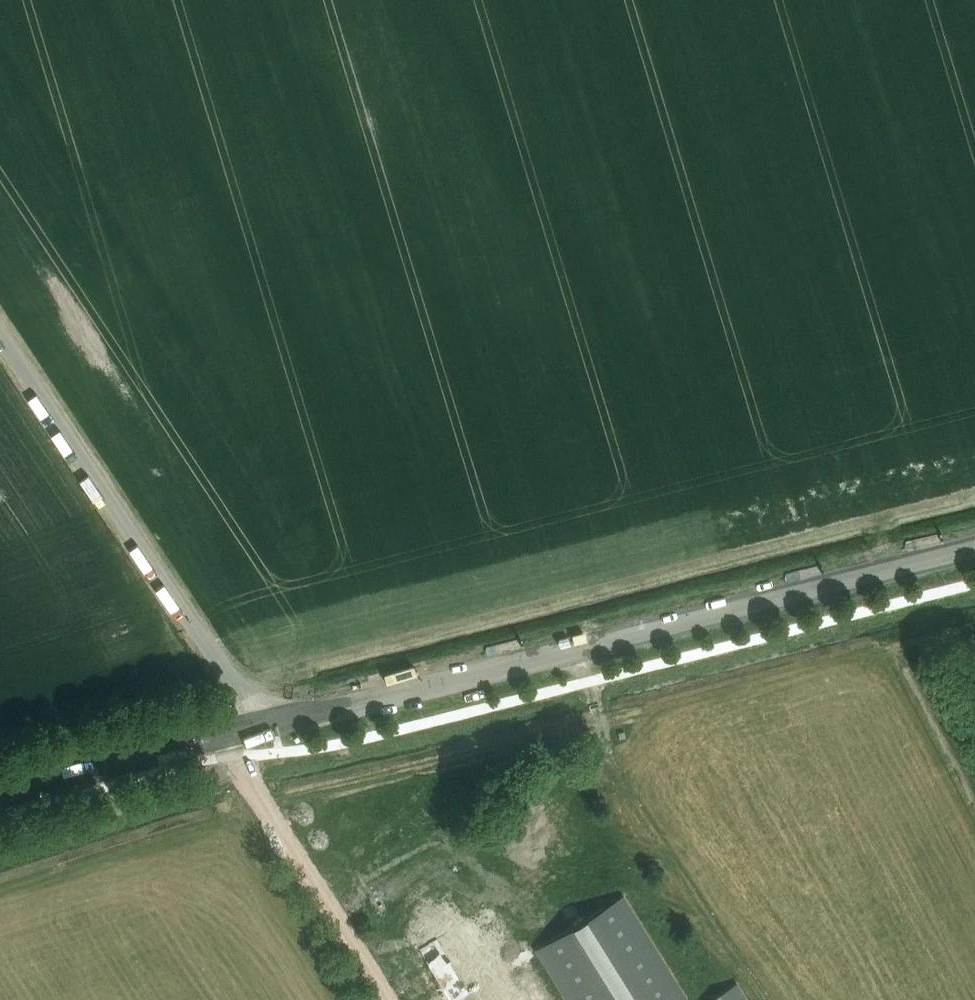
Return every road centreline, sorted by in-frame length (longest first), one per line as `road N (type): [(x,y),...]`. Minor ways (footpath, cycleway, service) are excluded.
road 1 (secondary): [(270,724),(974,550)]
road 2 (unclassified): [(270,724),(206,643),(0,331)]
road 3 (secondary): [(0,798),(270,724)]

